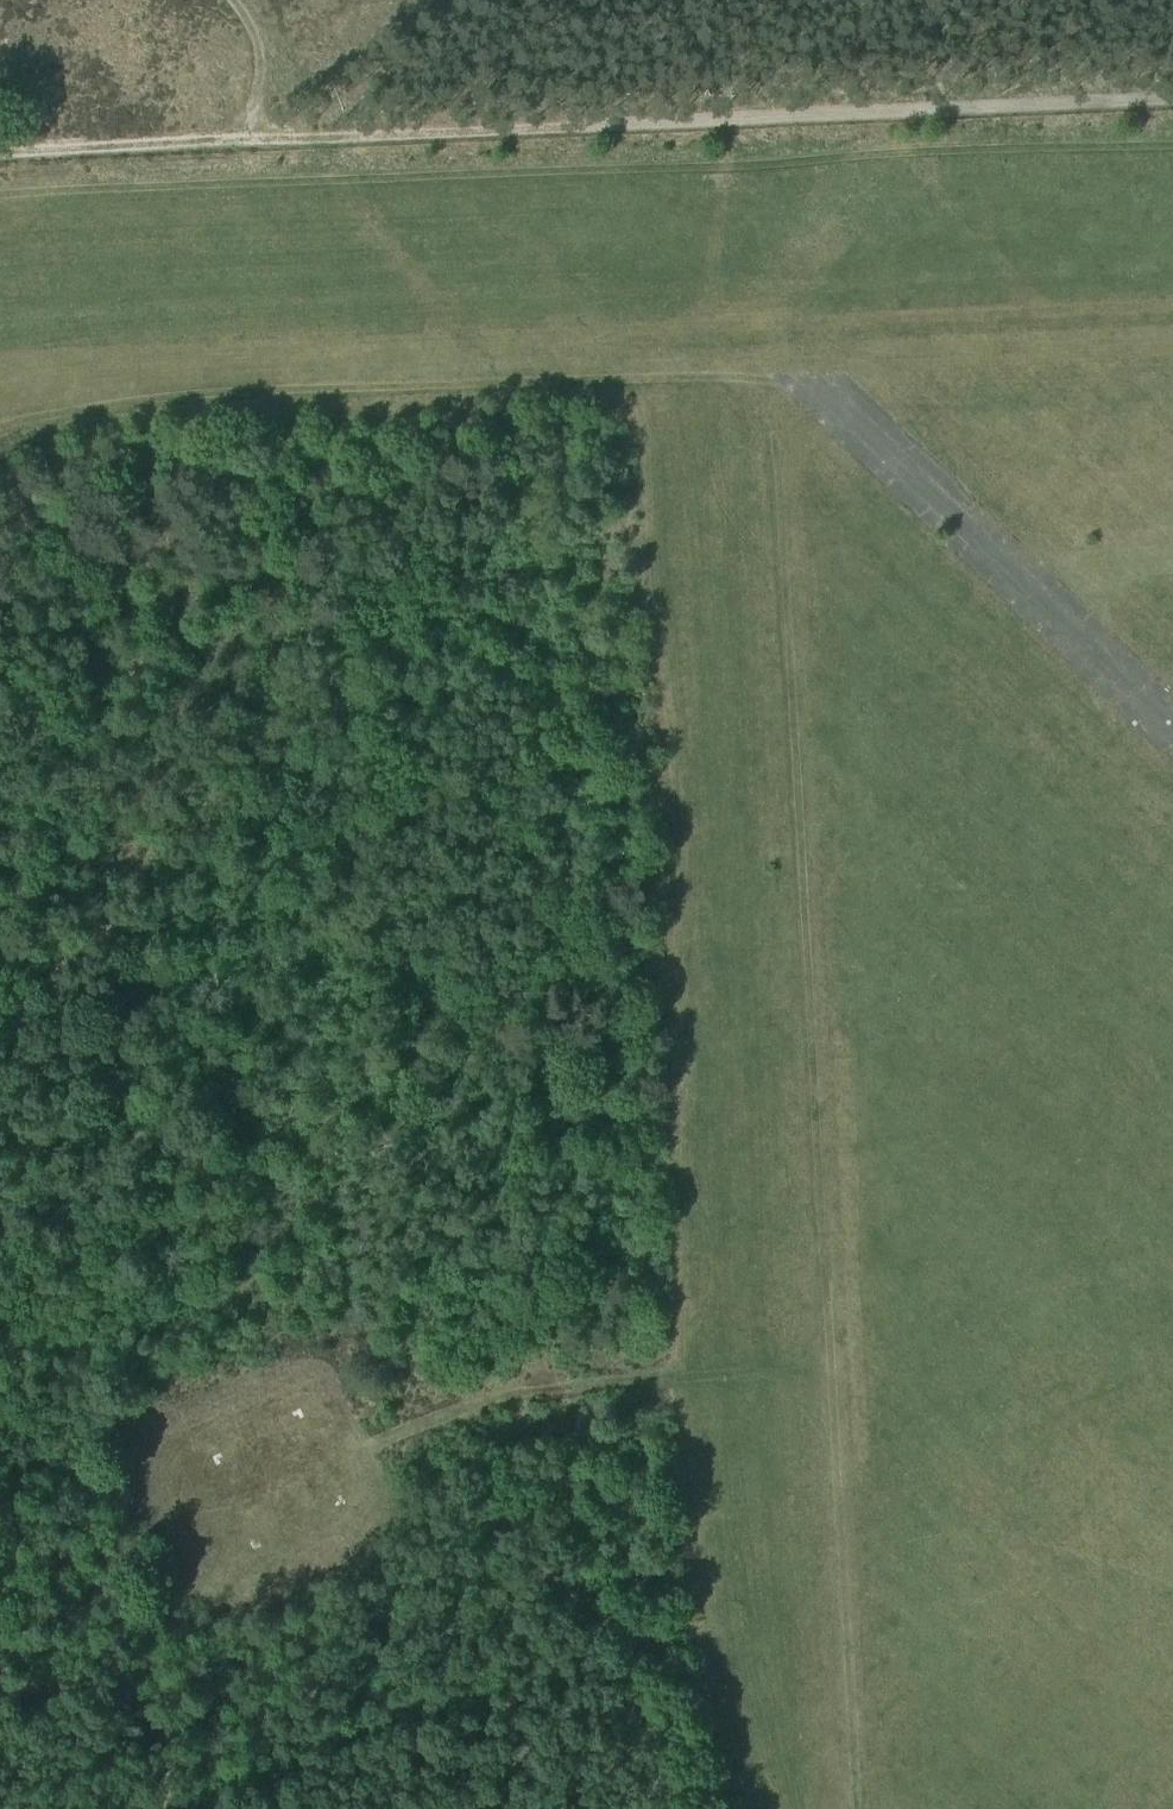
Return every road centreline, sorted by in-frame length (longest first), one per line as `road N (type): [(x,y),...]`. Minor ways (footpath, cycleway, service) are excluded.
road 1 (track): [(228,0),(278,69),(381,0)]

